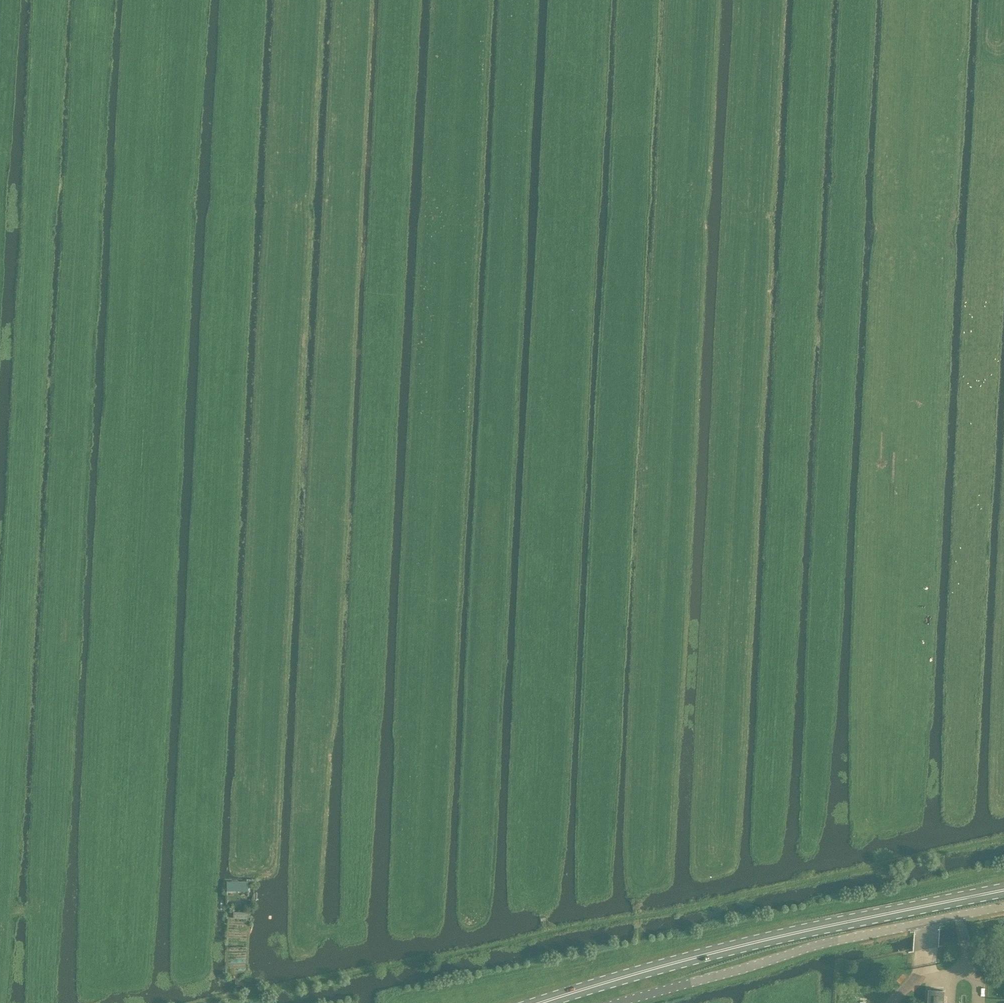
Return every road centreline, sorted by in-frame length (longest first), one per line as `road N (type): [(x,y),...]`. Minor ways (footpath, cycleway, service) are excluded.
road 1 (primary): [(531,1002),(725,946),(1003,886)]
road 2 (unclassified): [(1003,905),(827,942),(618,1002)]

